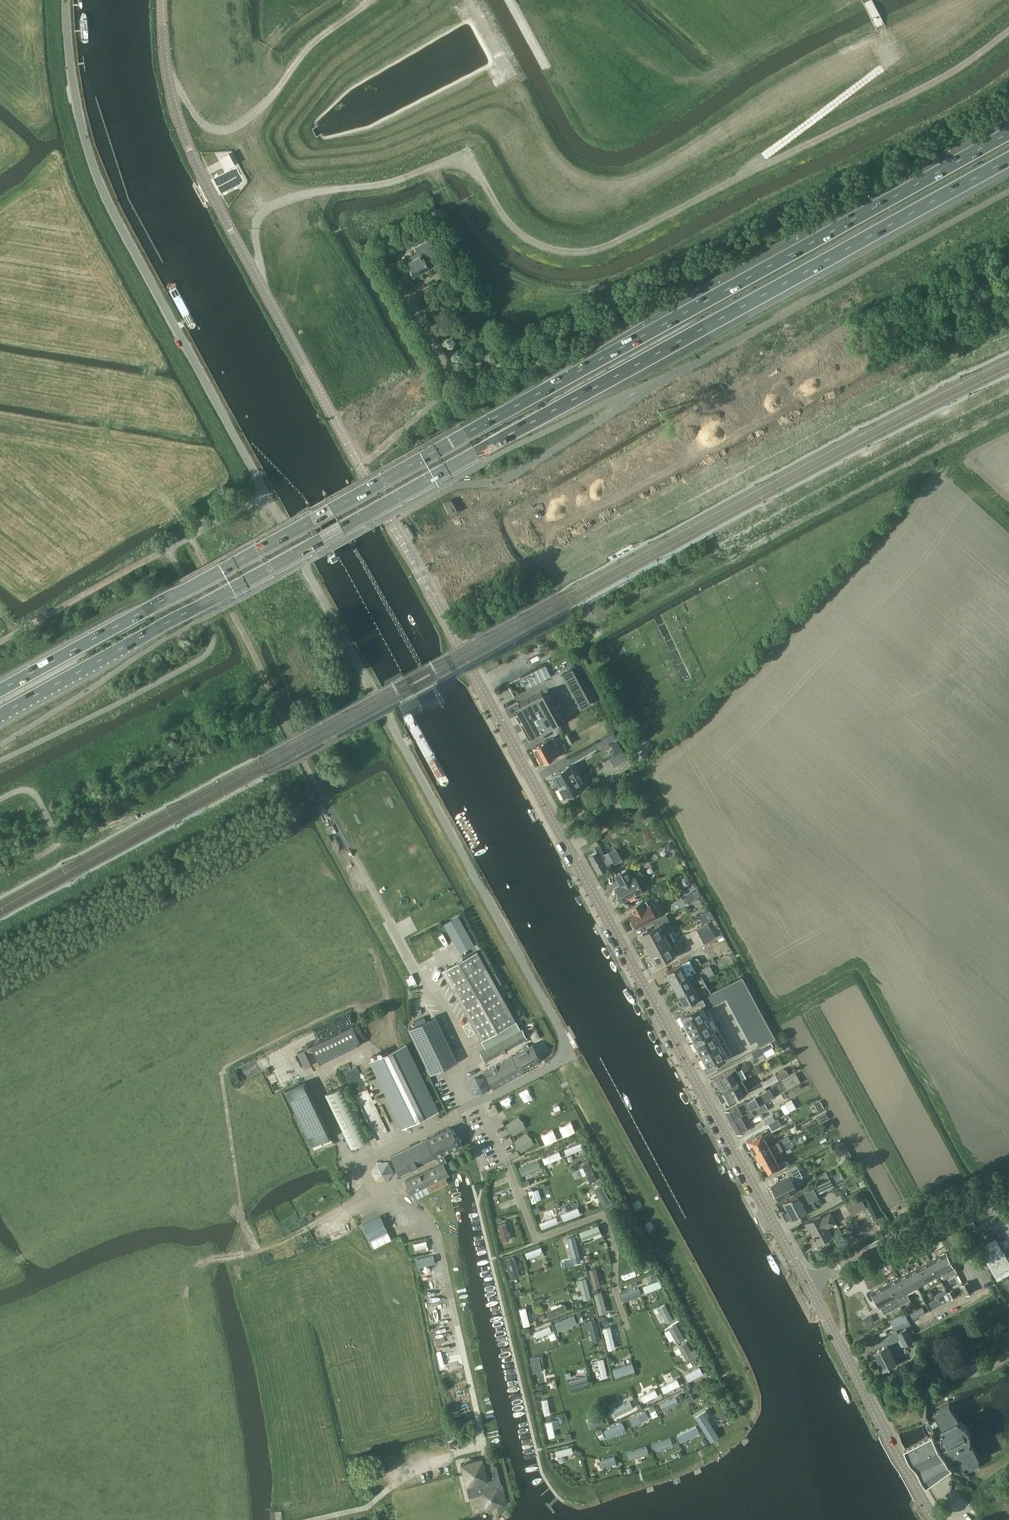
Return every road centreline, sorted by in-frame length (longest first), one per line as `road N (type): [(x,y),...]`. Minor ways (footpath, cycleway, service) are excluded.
road 1 (tertiary): [(808,1285),(207,185),(169,87),(161,0)]
road 2 (motorway): [(0,716),(1008,159)]
road 3 (motorway): [(1008,133),(0,690)]
road 4 (unclassified): [(481,1102),(557,1062),(564,1039),(267,496)]
road 5 (track): [(416,972),(191,535),(0,643)]
road 6 (unclassified): [(267,496),(93,168),(75,101),(67,0)]
road 7 (track): [(1008,412),(546,654)]
road 8 (track): [(257,1252),(238,1213),(223,1070),(385,997)]
road 9 (tertiary): [(936,1519),(808,1285)]
road 10 (unclassified): [(808,1285),(969,1195),(1008,1186)]
road 11 (track): [(374,1195),(267,1249),(199,1262)]
road 12 (track): [(455,1454),(412,1465),(370,1506),(314,1519)]

